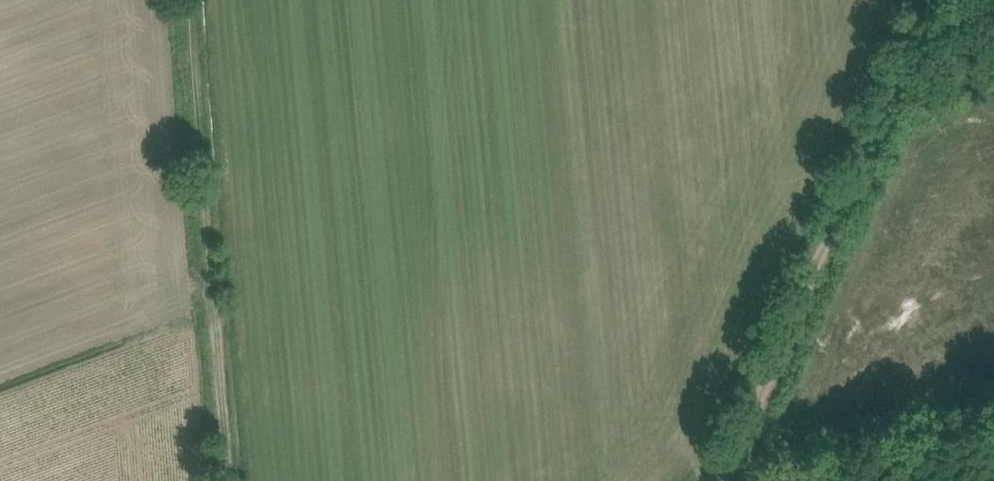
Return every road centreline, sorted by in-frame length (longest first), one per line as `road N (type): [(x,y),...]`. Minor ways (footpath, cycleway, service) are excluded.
road 1 (track): [(925,0),(720,480)]
road 2 (track): [(231,480),(183,0)]
road 3 (track): [(993,413),(786,480)]

